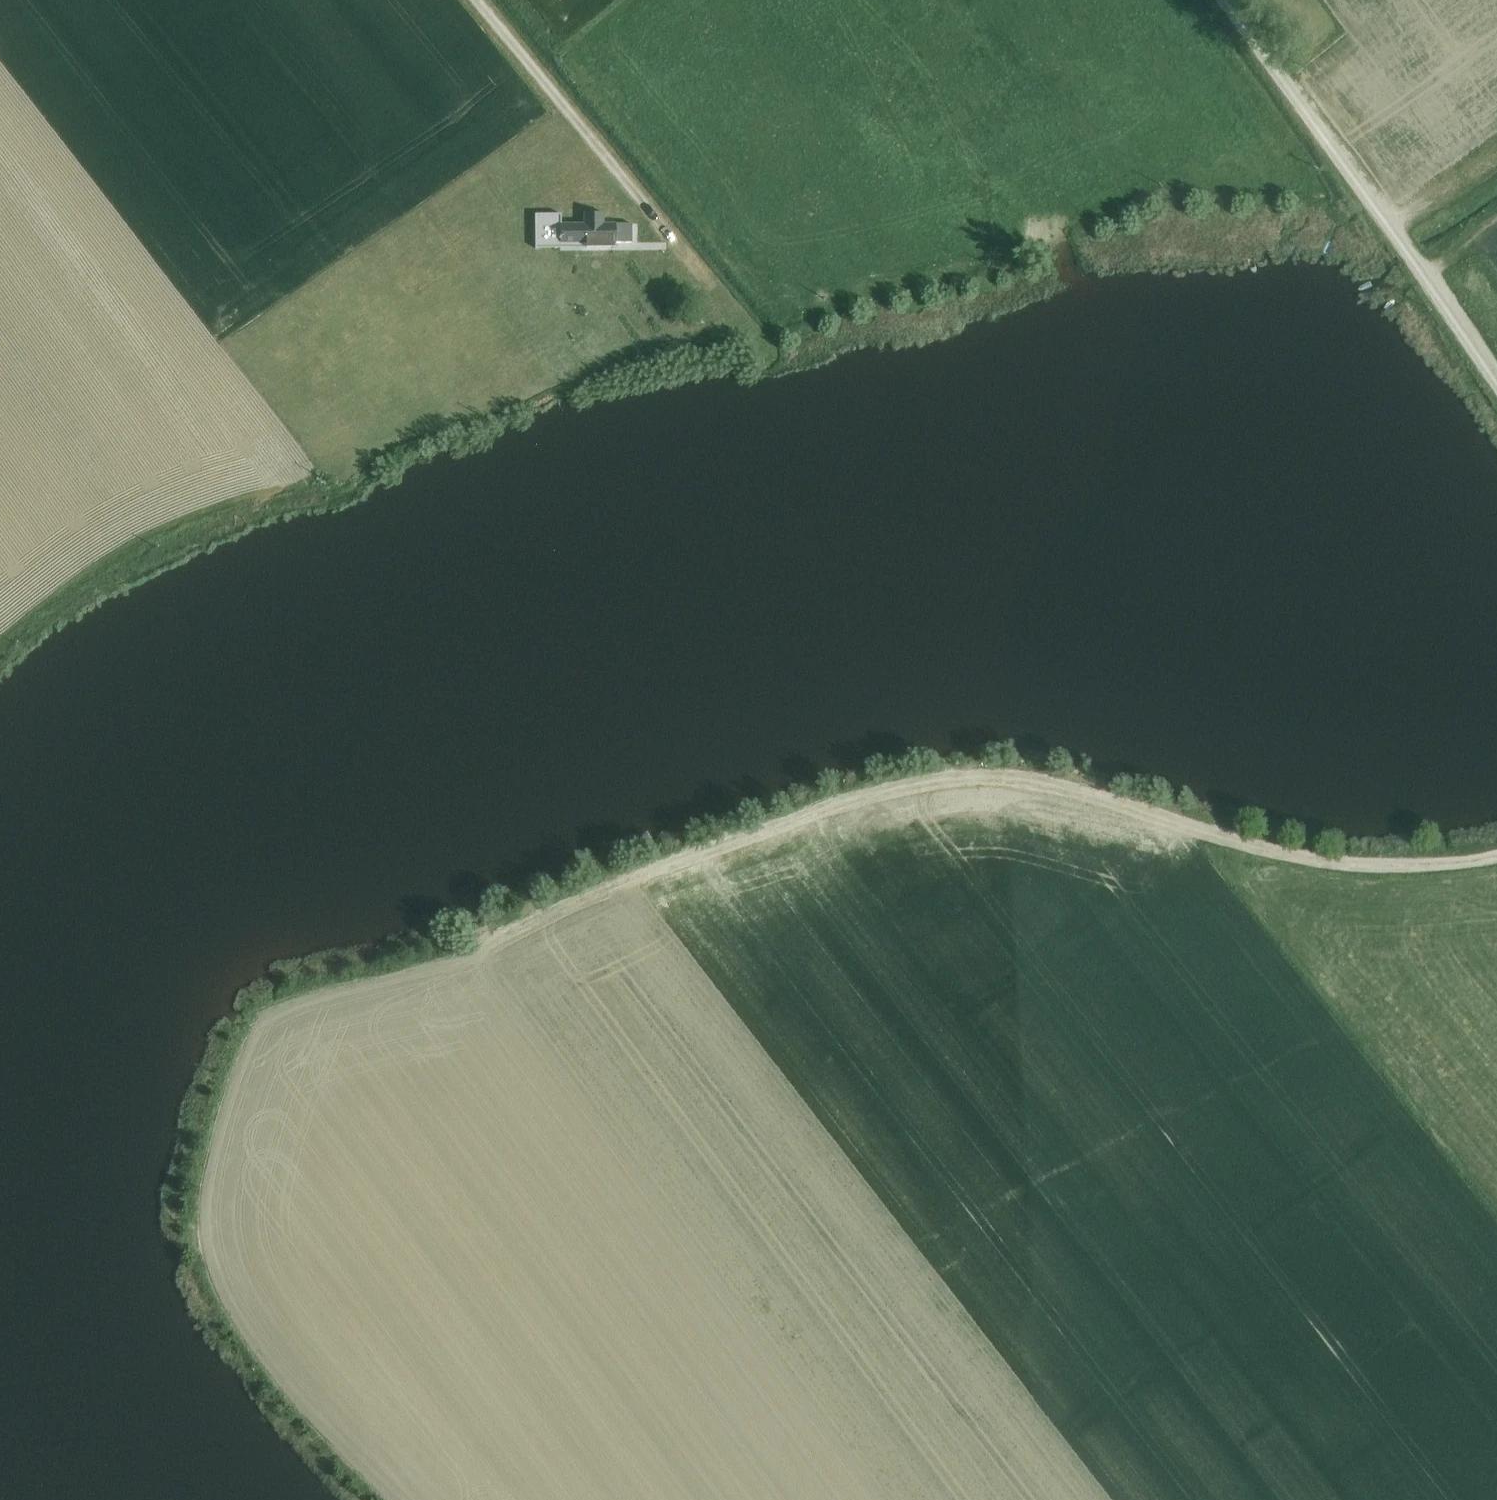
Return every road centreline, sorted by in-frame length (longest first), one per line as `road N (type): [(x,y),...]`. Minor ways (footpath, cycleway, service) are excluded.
road 1 (unclassified): [(1228,0),(1496,382)]
road 2 (unclassified): [(476,0),(675,243)]

